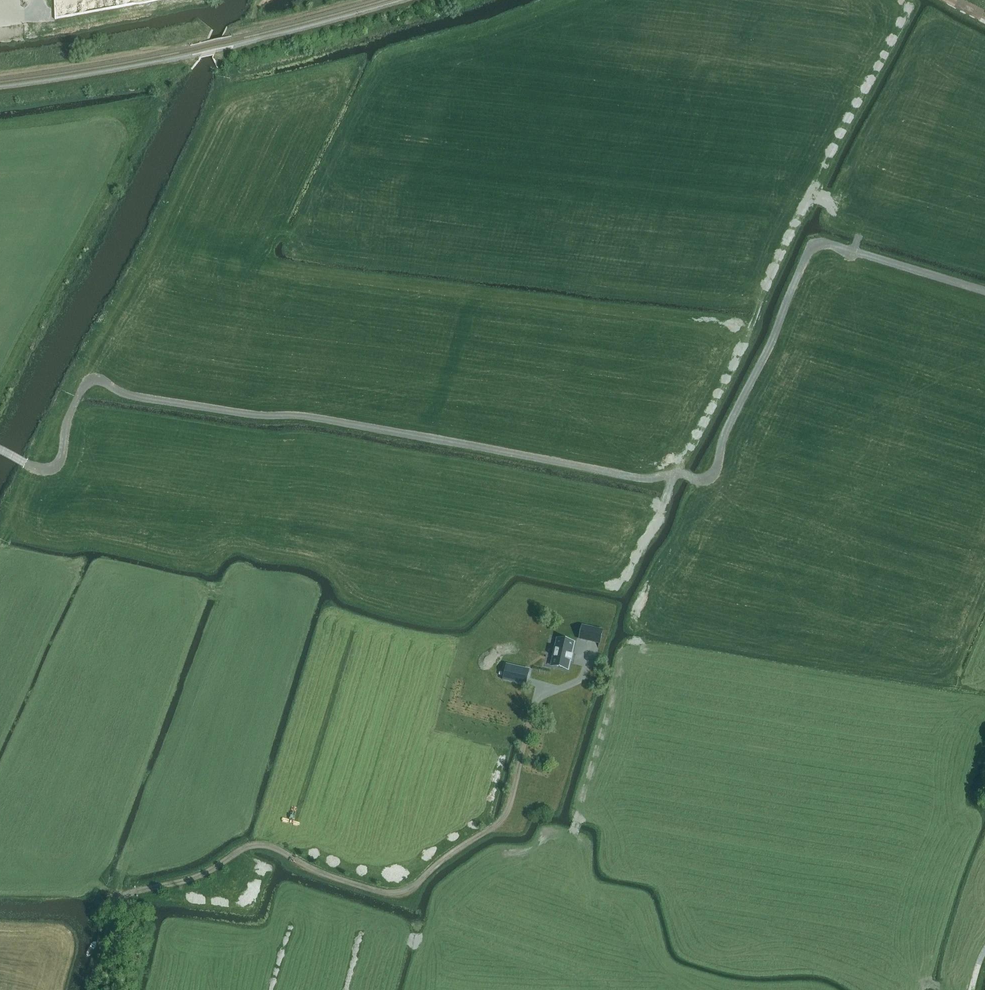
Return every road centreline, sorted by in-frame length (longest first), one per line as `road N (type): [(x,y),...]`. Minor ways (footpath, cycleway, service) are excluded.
road 1 (track): [(25,463),(59,463),(75,403),(98,379),(135,396),(309,416),(620,475),(706,479),(716,472),(725,432),(816,245),(984,290)]
road 2 (unclassified): [(90,989),(121,900),(191,879),(255,845),(383,892),(410,890),(504,818),(523,754)]

